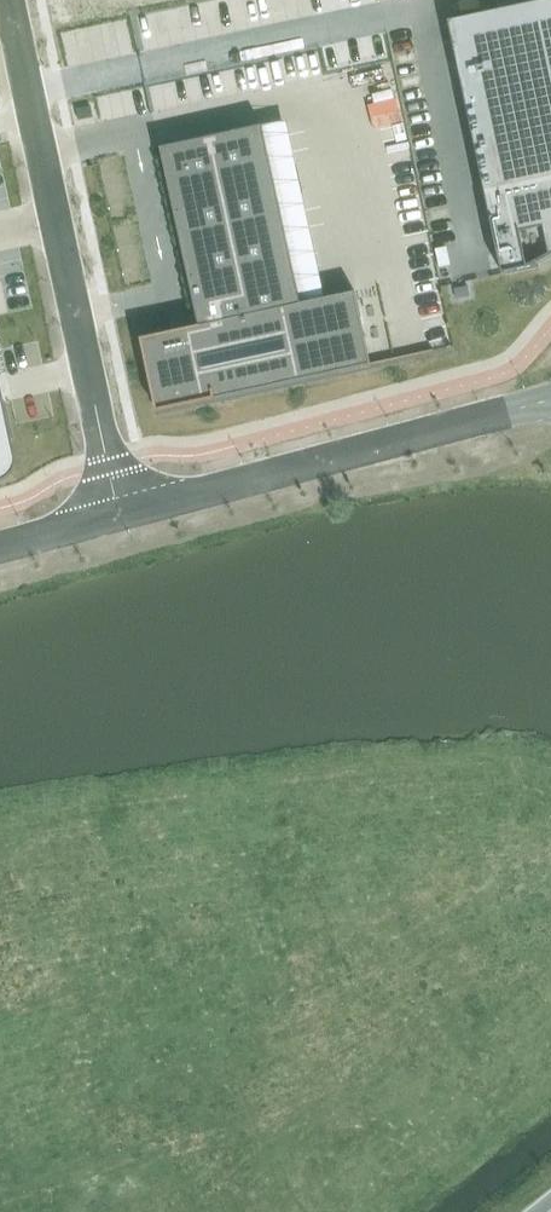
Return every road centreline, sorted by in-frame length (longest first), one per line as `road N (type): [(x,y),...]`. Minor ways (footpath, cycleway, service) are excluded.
road 1 (unclassified): [(8,0),(120,515)]
road 2 (unclassified): [(120,515),(550,399)]
road 3 (unclassified): [(0,547),(120,515)]

